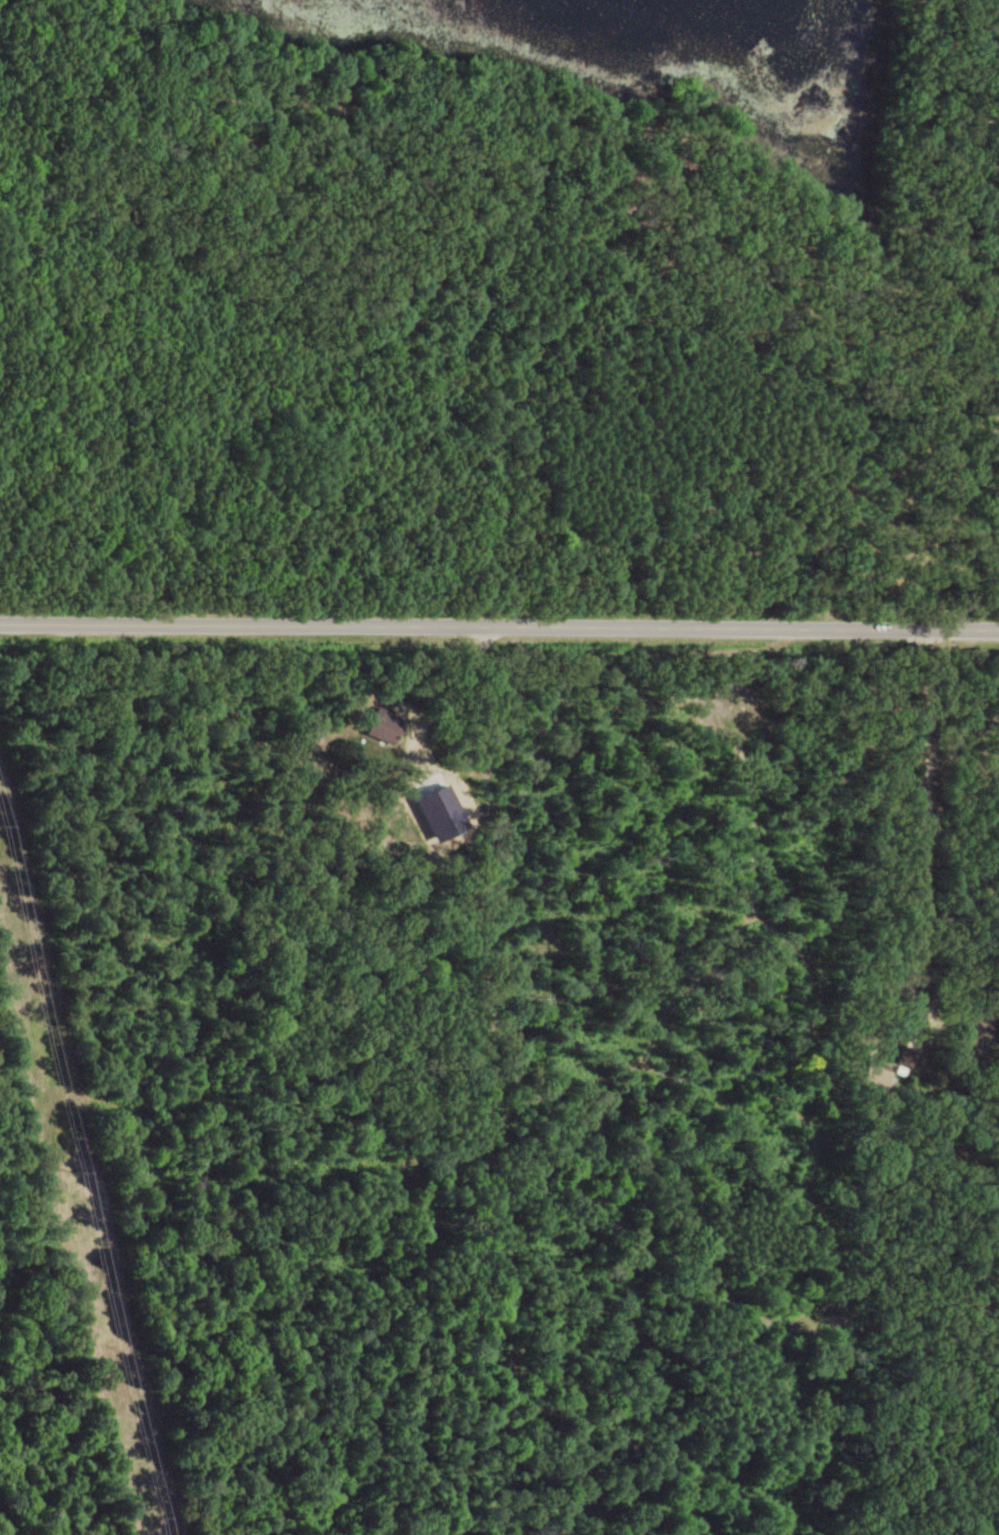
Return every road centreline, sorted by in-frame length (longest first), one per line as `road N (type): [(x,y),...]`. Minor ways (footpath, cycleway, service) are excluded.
road 1 (tertiary): [(0,611),(998,629)]
road 2 (track): [(998,432),(791,275),(689,228),(555,189),(437,106),(254,106),(221,98),(191,75),(147,0)]

